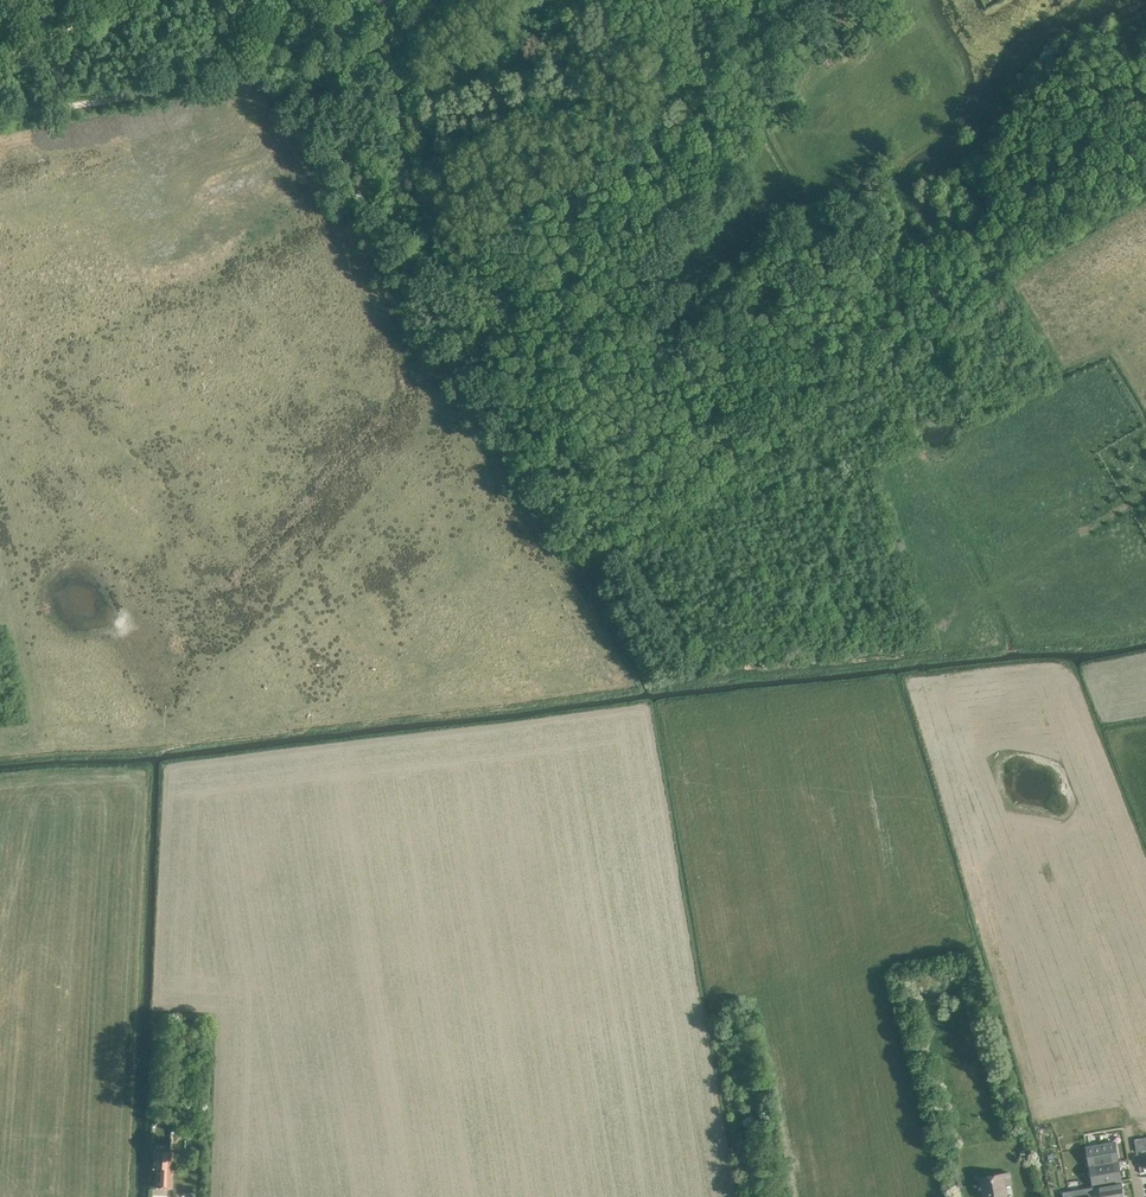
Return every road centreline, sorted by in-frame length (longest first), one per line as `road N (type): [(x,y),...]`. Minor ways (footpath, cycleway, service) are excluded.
road 1 (track): [(0,118),(160,88),(404,0)]

